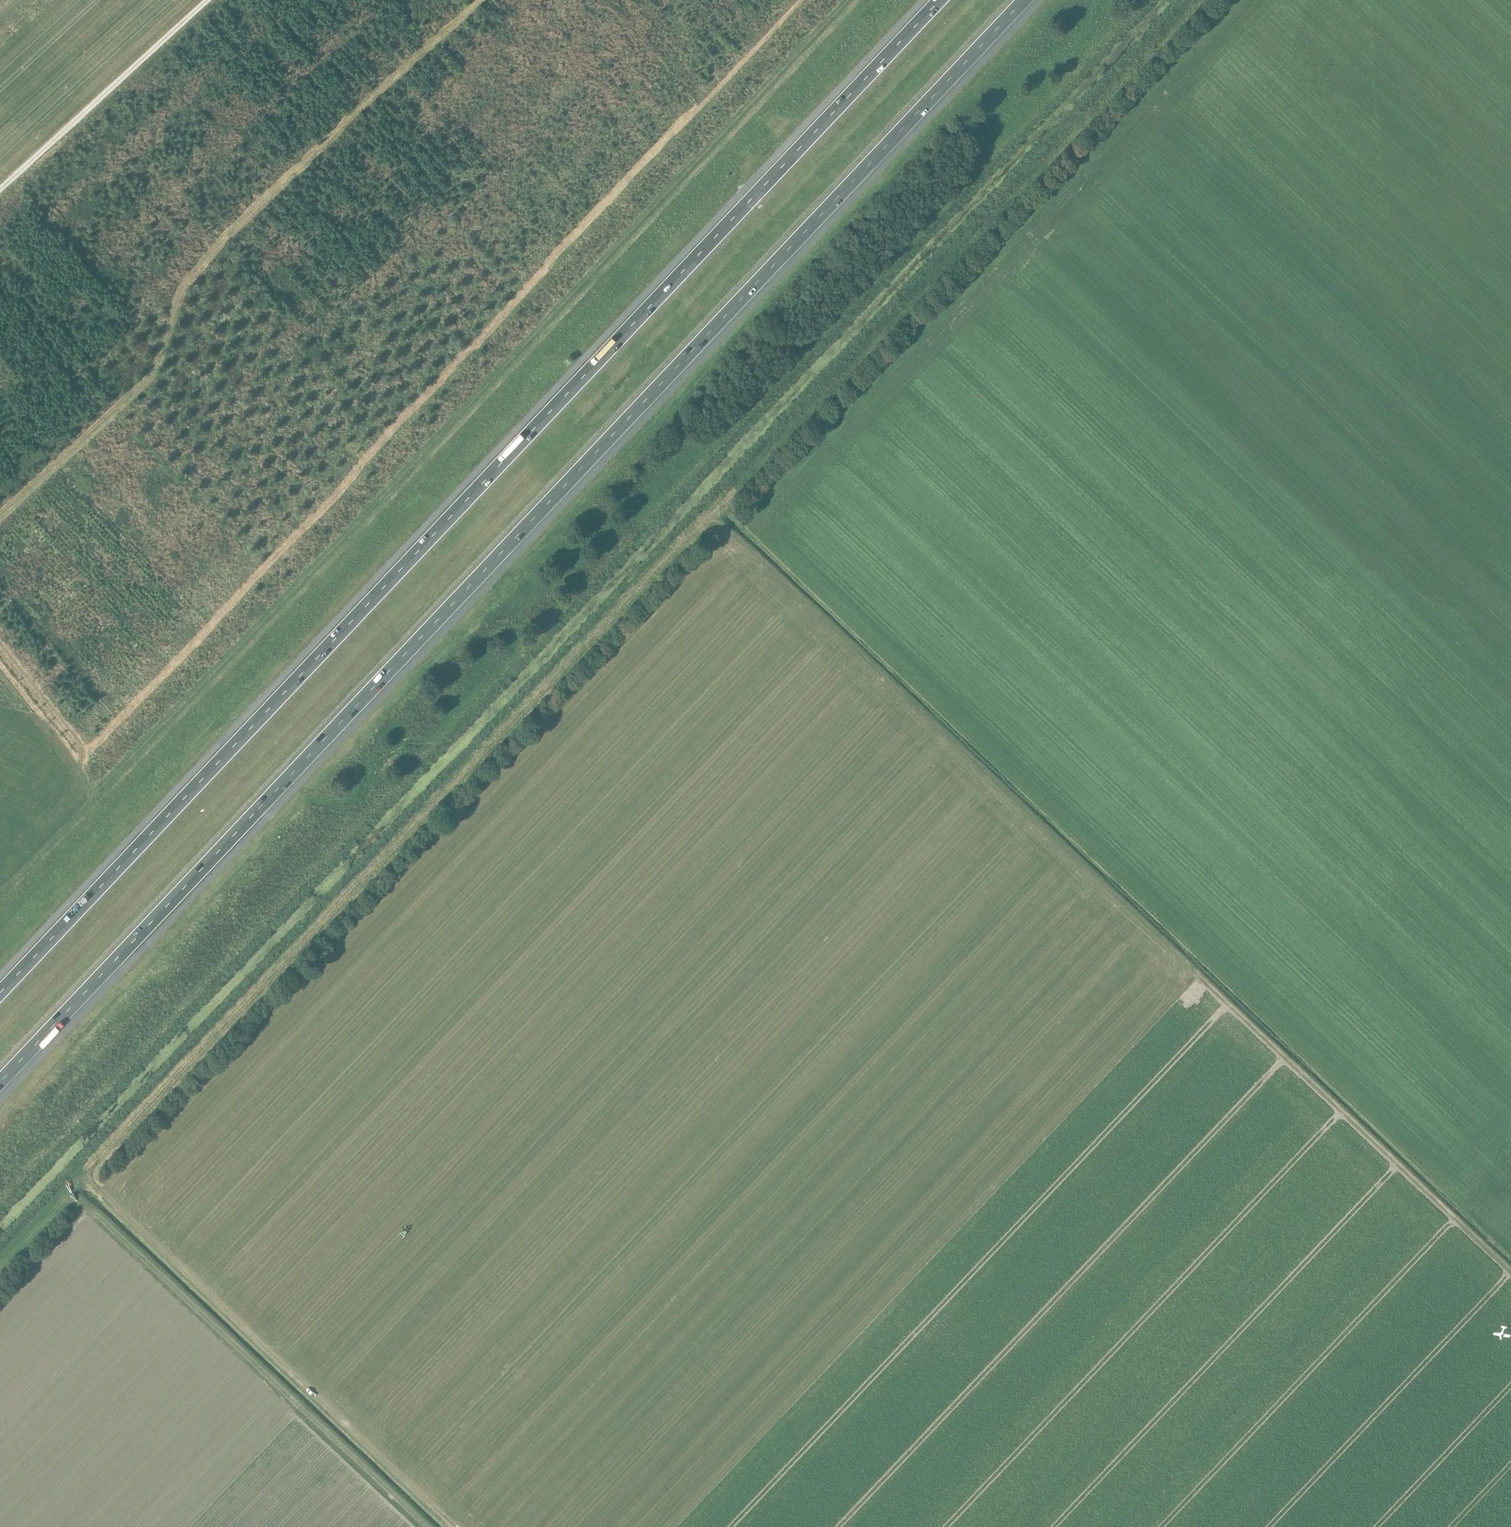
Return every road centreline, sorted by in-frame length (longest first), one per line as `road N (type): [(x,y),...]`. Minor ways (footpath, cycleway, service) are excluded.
road 1 (motorway): [(0,1083),(1025,0)]
road 2 (motorway): [(940,0),(0,992)]
road 3 (track): [(208,0),(0,192)]

